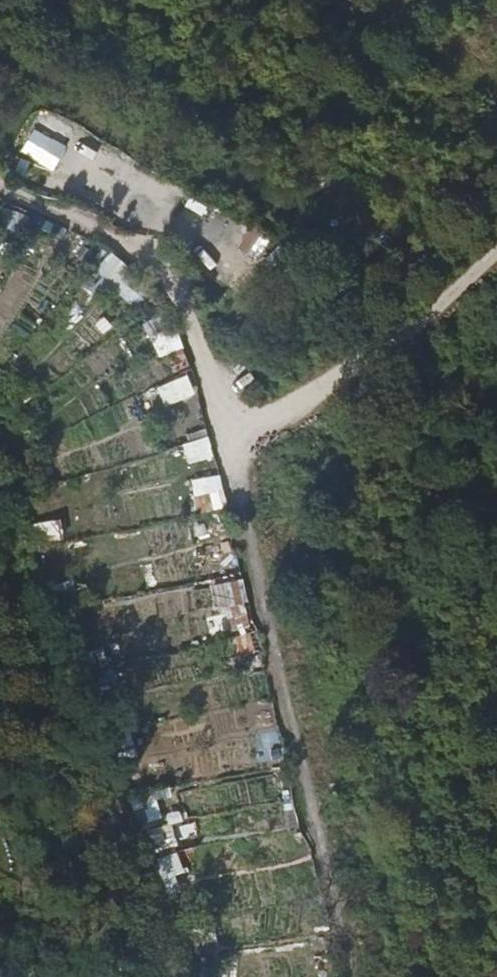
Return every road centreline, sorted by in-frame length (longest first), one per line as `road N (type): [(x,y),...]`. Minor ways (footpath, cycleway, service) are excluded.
road 1 (track): [(330,871),(261,599),(235,467),(241,436)]
road 2 (track): [(0,191),(211,288),(241,436)]
road 3 (track): [(241,436),(272,426),(424,320),(496,255)]

